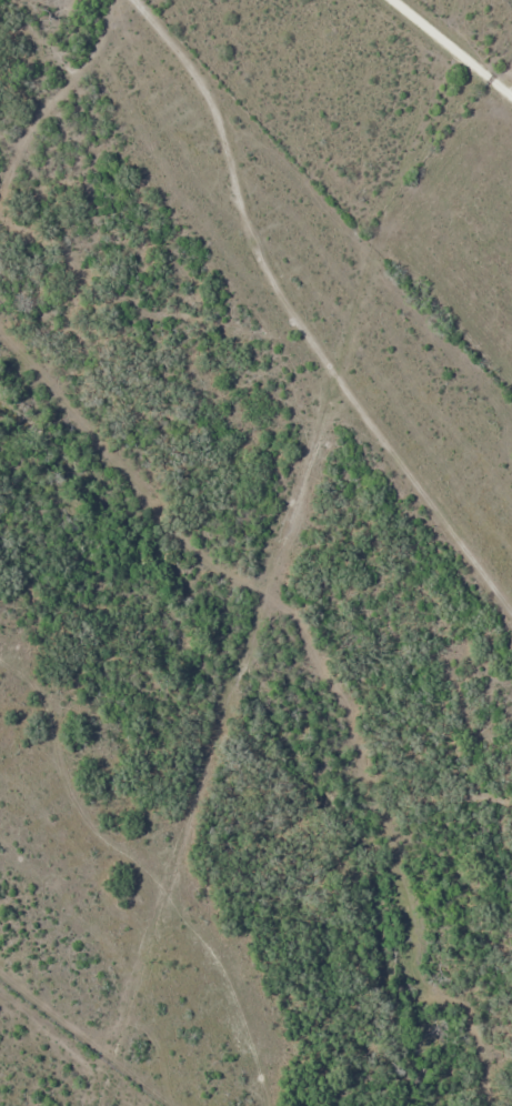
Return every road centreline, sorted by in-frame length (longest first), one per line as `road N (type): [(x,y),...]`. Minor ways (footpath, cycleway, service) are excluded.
road 1 (residential): [(128,0),(191,72),(227,155),(240,232),(511,620)]
road 2 (residential): [(385,0),(511,103)]

